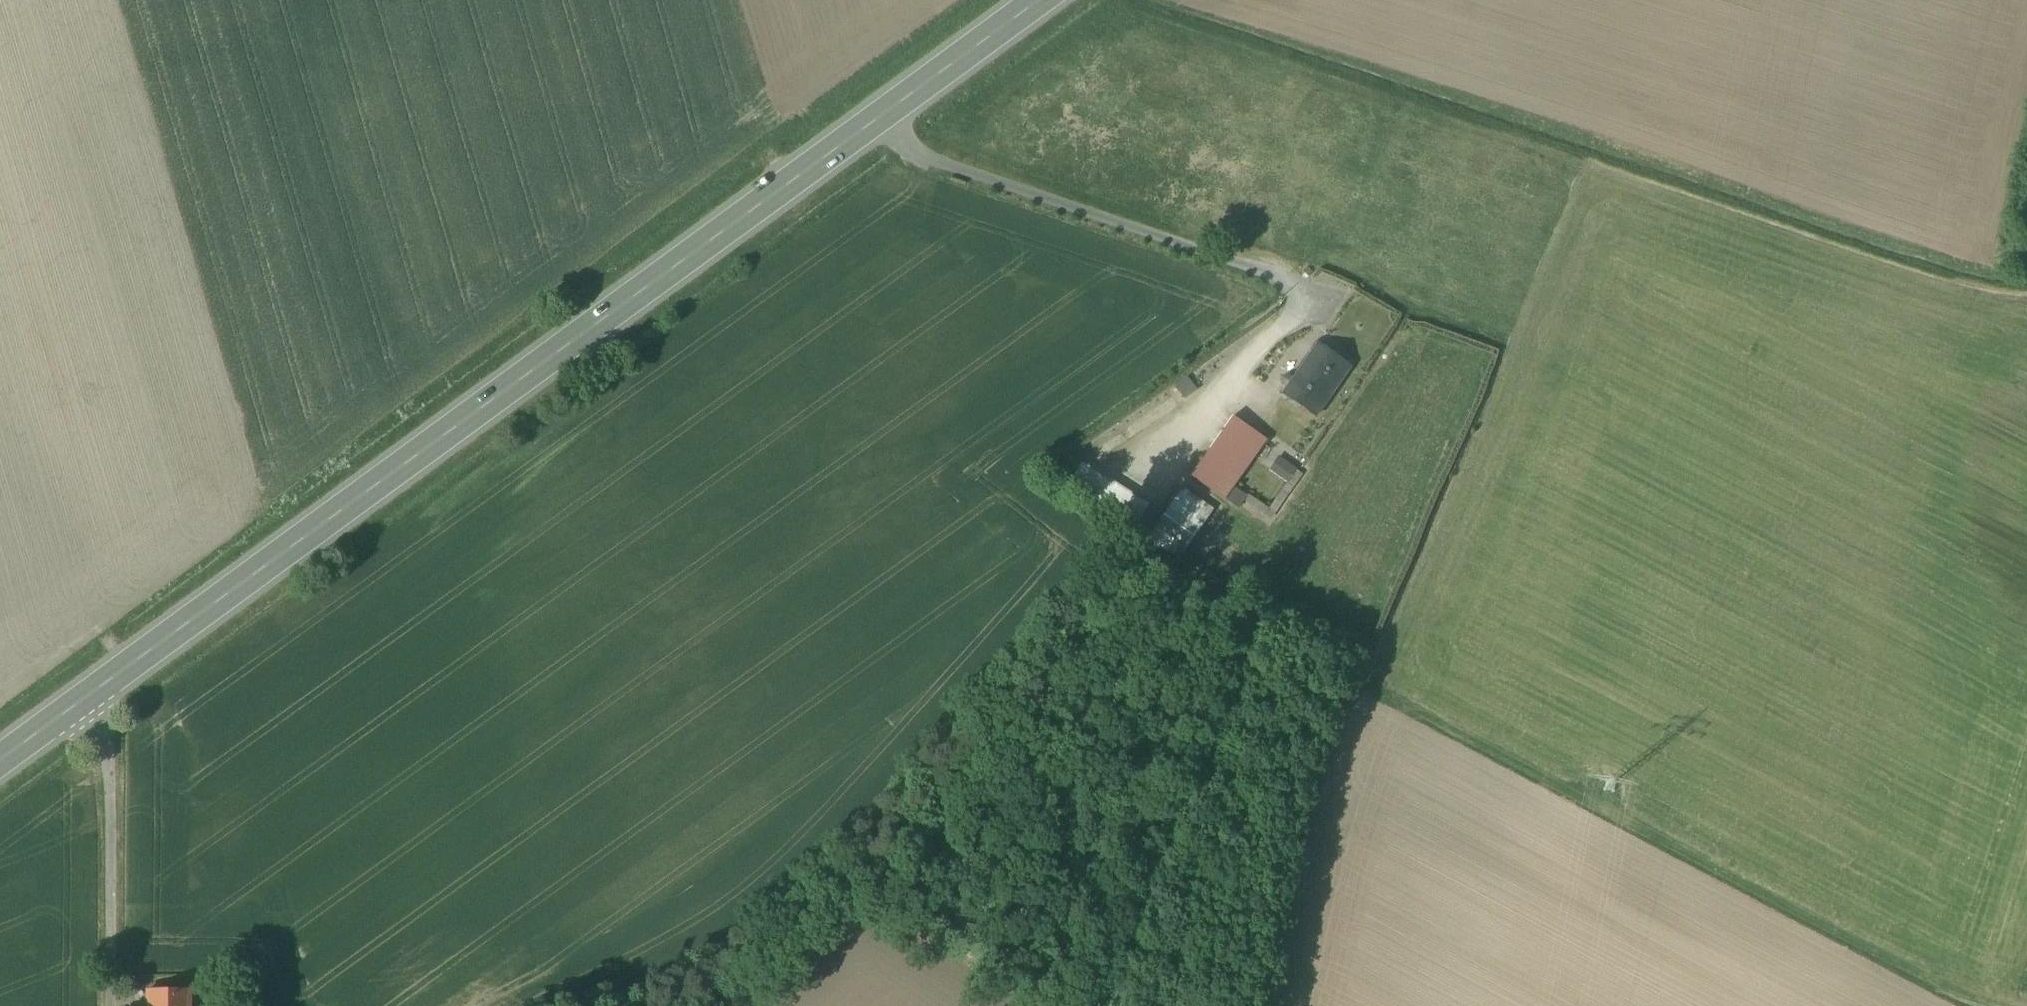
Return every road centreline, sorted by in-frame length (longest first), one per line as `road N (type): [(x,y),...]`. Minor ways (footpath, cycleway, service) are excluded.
road 1 (secondary): [(1040,0),(0,764)]
road 2 (track): [(2022,1005),(1926,971),(1356,684)]

